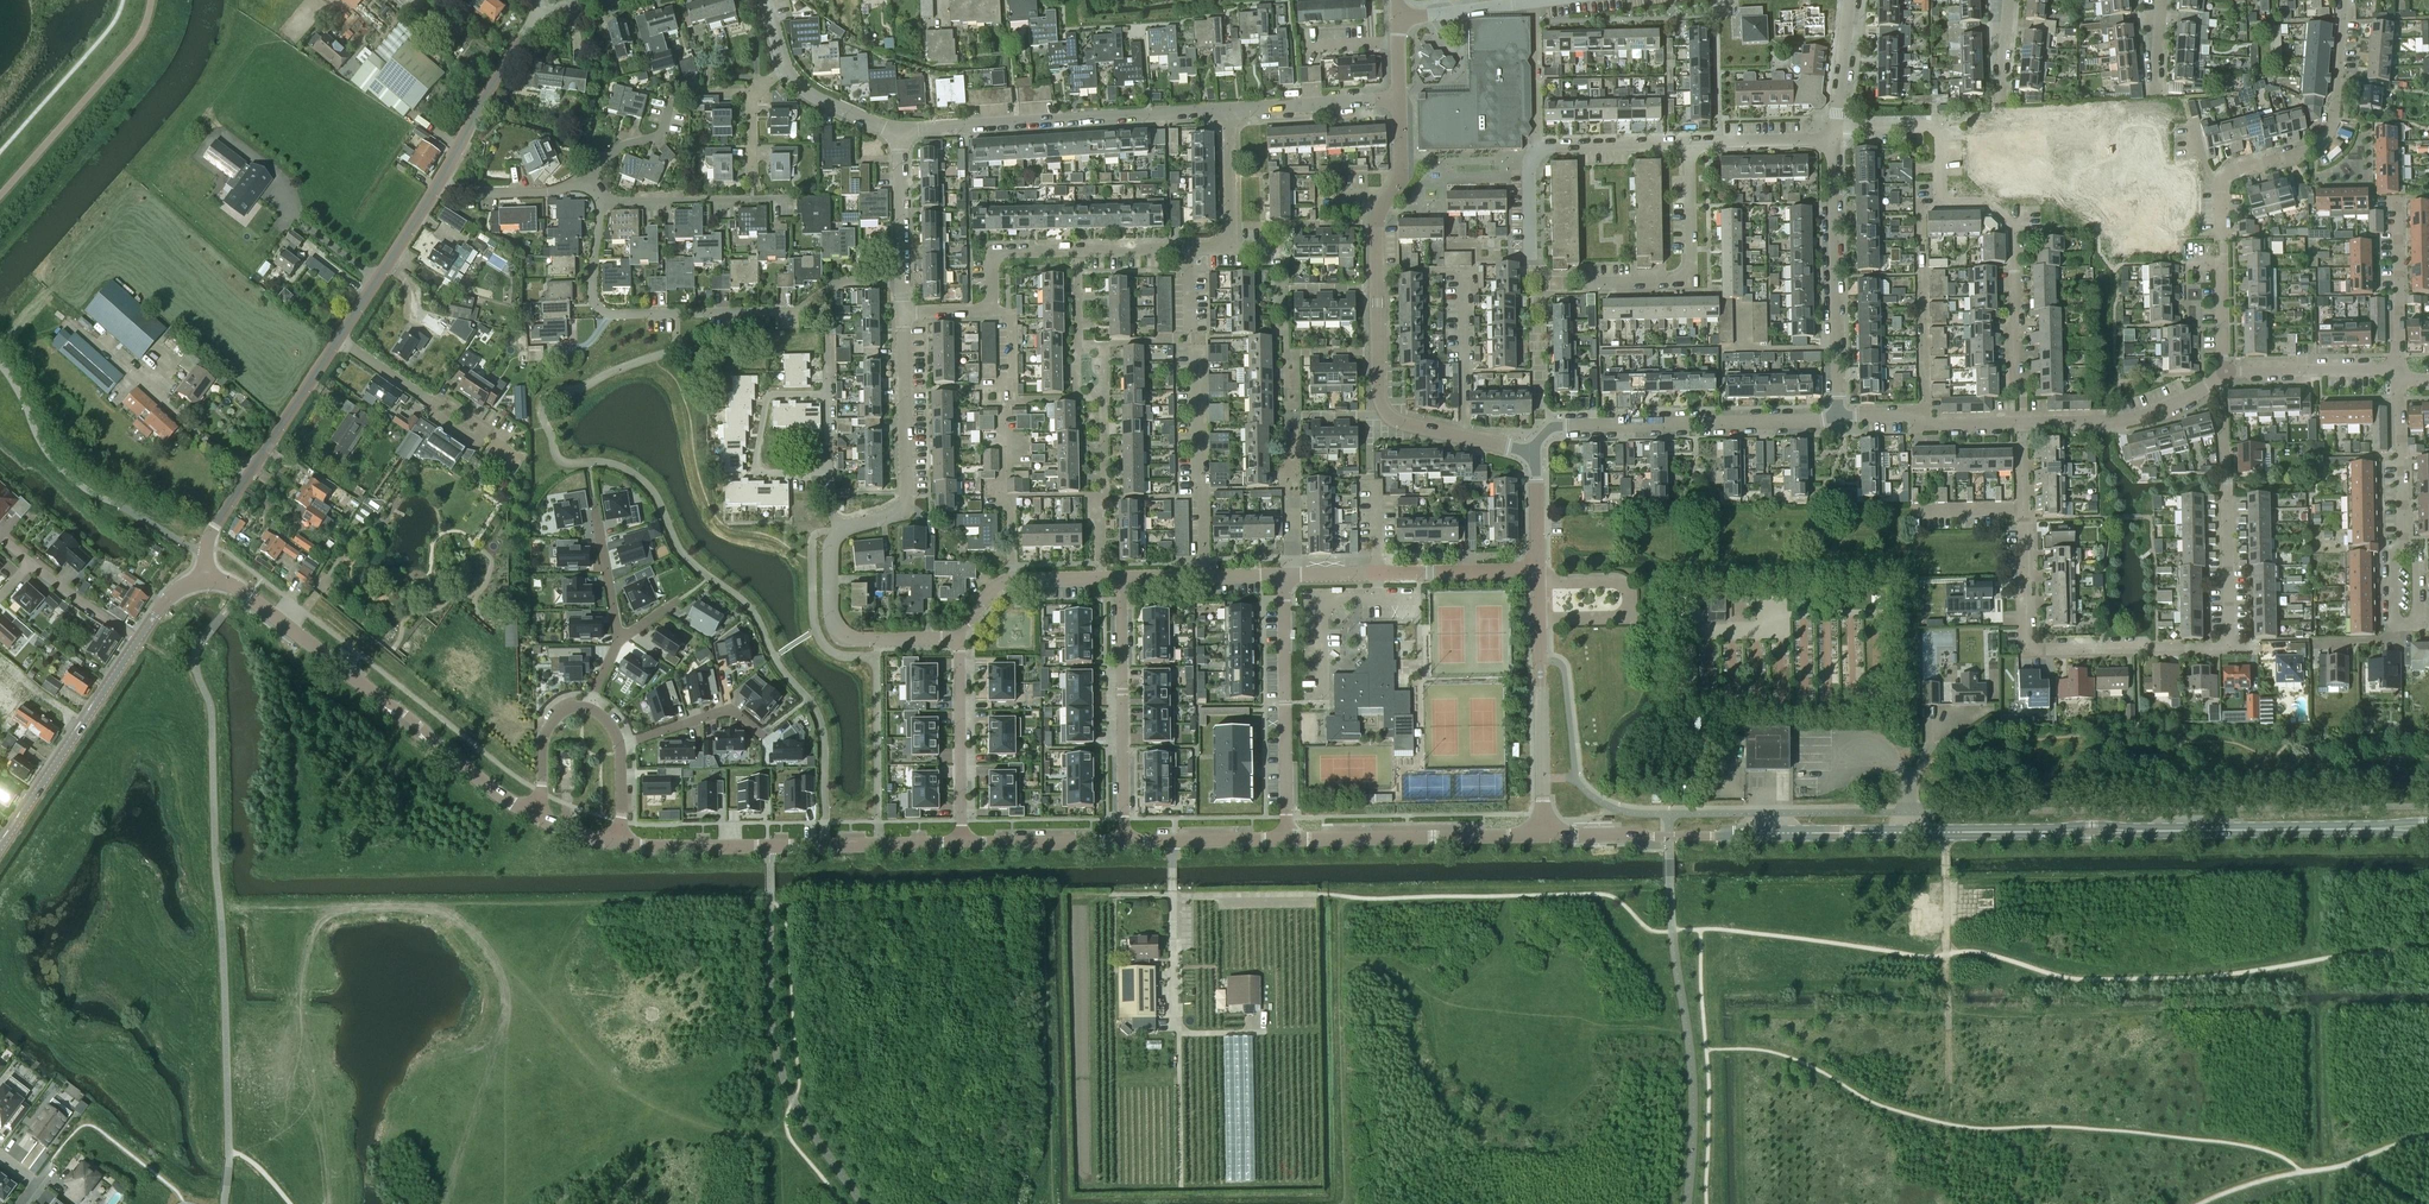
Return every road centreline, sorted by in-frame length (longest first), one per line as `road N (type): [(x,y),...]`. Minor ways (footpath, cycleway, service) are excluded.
road 1 (residential): [(1228,109),(1225,247),(999,252),(990,261),(990,312),(903,313)]
road 2 (secondary): [(2051,831),(1541,835)]
road 3 (residential): [(1528,459),(1401,423),(1382,403),(1375,230),(1398,182),(1399,101)]
road 4 (residential): [(2226,371),(2224,184),(2312,150),(2330,135),(2341,0)]
road 5 (residential): [(899,279),(835,286),(794,311),(609,314),(591,296),(603,203)]
road 6 (secondary): [(533,816),(242,592),(205,580)]
road 7 (residential): [(2229,649),(2025,649),(2024,511)]
road 8 (secondary): [(961,844),(620,845)]
road 9 (residential): [(898,131),(1228,109)]
road 10 (residential): [(1528,459),(1540,440),(1566,426),(1840,415)]
road 11 (residential): [(1941,203),(1984,204),(2014,231),(2013,371),(2023,425)]
road 12 (tertiary): [(205,580),(213,529),(338,340)]
road 13 (residential): [(1840,415),(1833,141)]
road 14 (residential): [(2229,649),(2226,432),(2203,391)]
road 15 (residential): [(1284,576),(1287,840)]
road 16 (residential): [(1122,579),(1124,843)]
road 17 (residential): [(840,532),(903,506),(903,313)]
road 18 (secondary): [(2132,830),(2388,829)]
road 19 (secondary): [(1541,835),(1287,840)]
road 20 (track): [(1949,1084),(1944,831)]
road 21 (secondary): [(0,848),(139,640)]
road 22 (residential): [(1924,424),(1922,203),(1941,203)]
road 23 (residential): [(1590,283),(1682,281),(1690,272),(1688,146)]
road 24 (residential): [(1205,578),(1199,349)]
road 25 (residential): [(958,633),(844,638),(830,616),(829,551),(840,532)]
road 26 (residential): [(519,464),(338,340)]
road 27 (residential): [(961,844),(958,633)]
road 28 (residential): [(1540,620),(1619,619),(1630,609),(1625,586),(1539,585)]
road 29 (tertiary): [(437,185),(539,17)]
road 30 (residential): [(620,745),(729,711),(760,735),(790,714)]
road 31 (residential): [(603,203),(792,200)]
road 32 (residential): [(2023,425),(2130,423),(2203,391)]
road 33 (tertiary): [(338,340),(437,185)]
road 34 (residential): [(2401,381),(2399,199)]
road 35 (residential): [(1941,203),(1940,127),(1835,127)]
road 36 (residential): [(603,203),(579,181),(551,192),(474,194),(437,185)]
road 37 (residential): [(2226,371),(2377,370),(2401,381)]
road 38 (residential): [(1010,582),(1002,408)]
road 39 (residential): [(1228,109),(1399,101)]
road 40 (residential): [(2404,546),(2401,381)]
road 41 (secondary): [(1287,840),(1124,843)]
road 42 (secondary): [(1124,843),(961,844)]
road 43 (residential): [(1378,575),(1538,571)]
road 44 (residential): [(1539,151),(1536,1)]
road 45 (residential): [(1539,151),(1688,146)]
road 46 (residential): [(899,279),(898,131)]
road 47 (residential): [(1688,146),(1833,141)]
road 48 (residential): [(618,639),(593,497)]
road 49 (residential): [(753,474),(767,397),(827,394)]
road 50 (residential): [(1400,19),(1536,1)]
road 51 (residential): [(584,707),(563,712),(545,733),(533,816)]
road 52 (residential): [(784,68),(810,95),(898,131)]
road 53 (residential): [(139,640),(34,566)]
road 54 (residential): [(1835,127),(1848,0)]
road 55 (residential): [(753,178),(751,102),(784,68)]
road 56 (unclassified): [(1540,661),(1541,782)]

